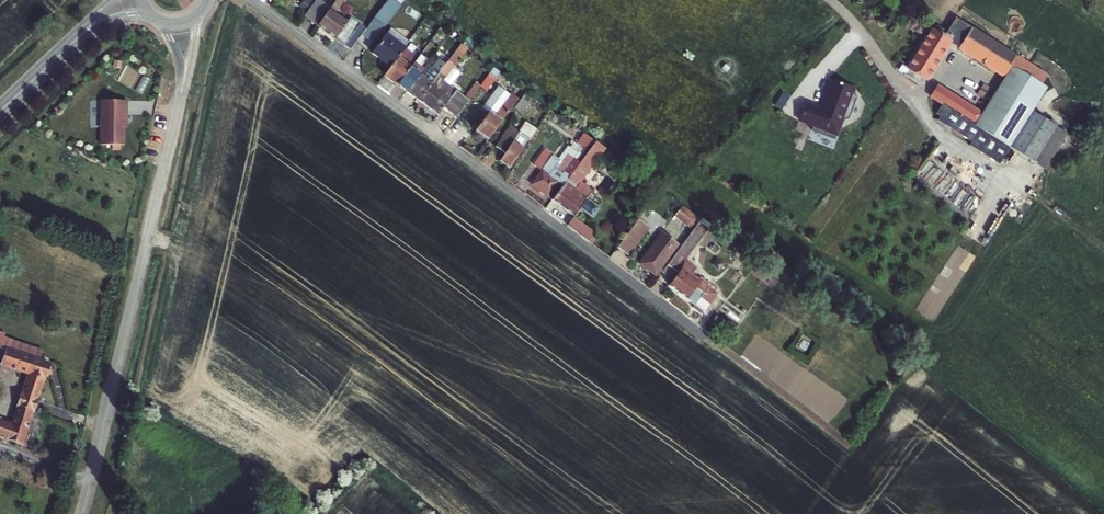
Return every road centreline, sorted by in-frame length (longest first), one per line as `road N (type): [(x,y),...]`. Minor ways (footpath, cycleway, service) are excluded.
road 1 (residential): [(847,445),(253,0)]
road 2 (residential): [(81,513),(182,91)]

